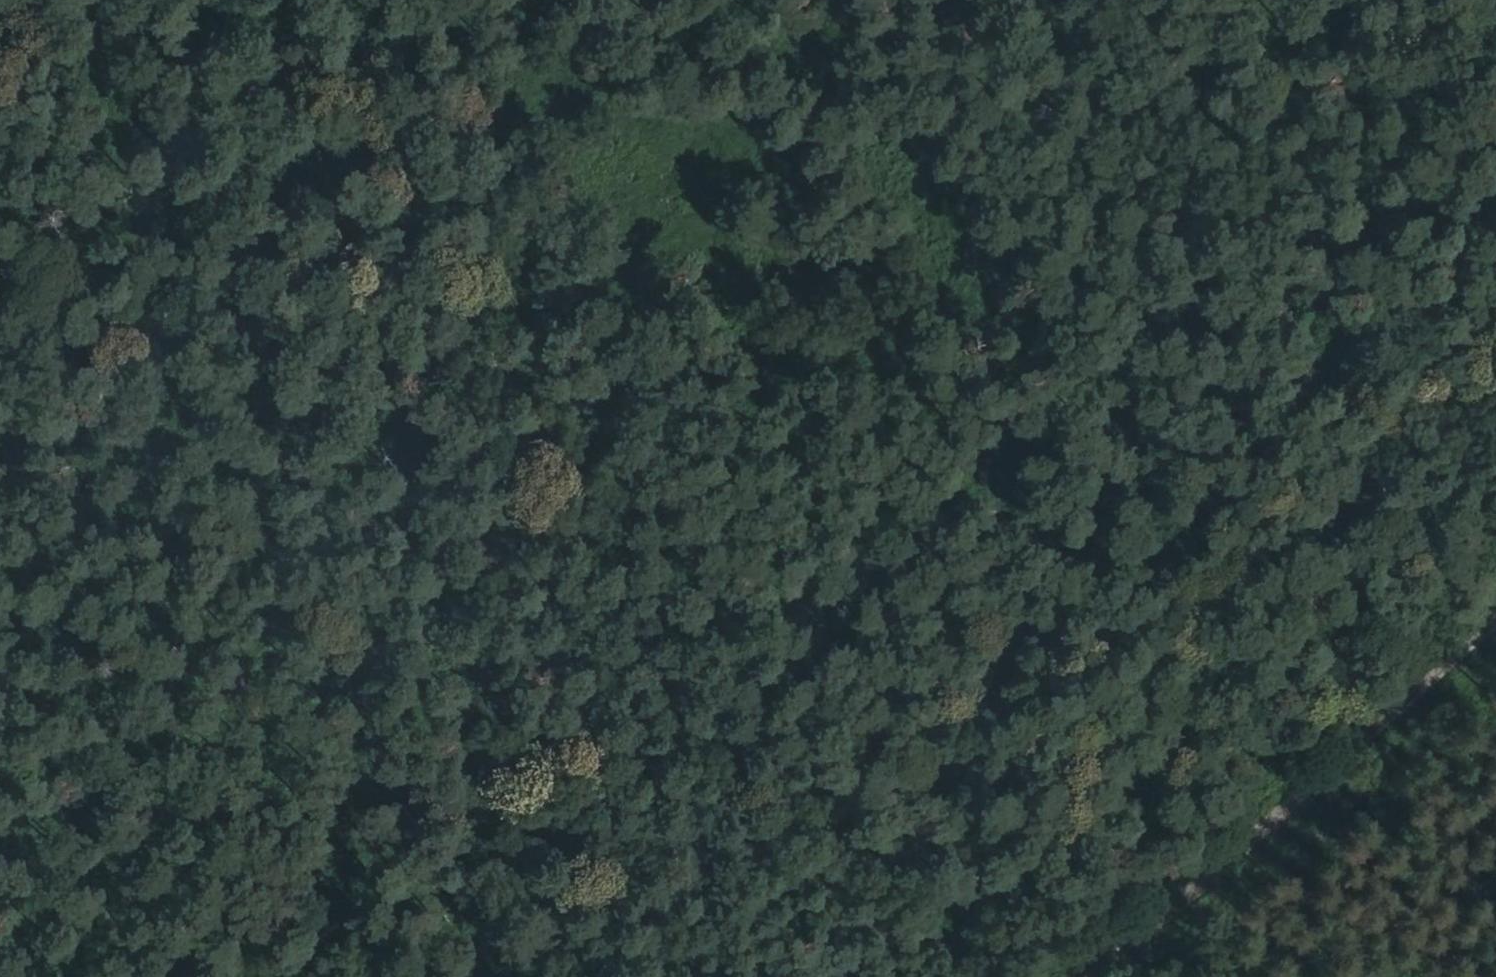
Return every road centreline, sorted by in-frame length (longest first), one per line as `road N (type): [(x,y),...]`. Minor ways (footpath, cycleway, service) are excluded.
road 1 (track): [(1495,629),(1097,976)]

